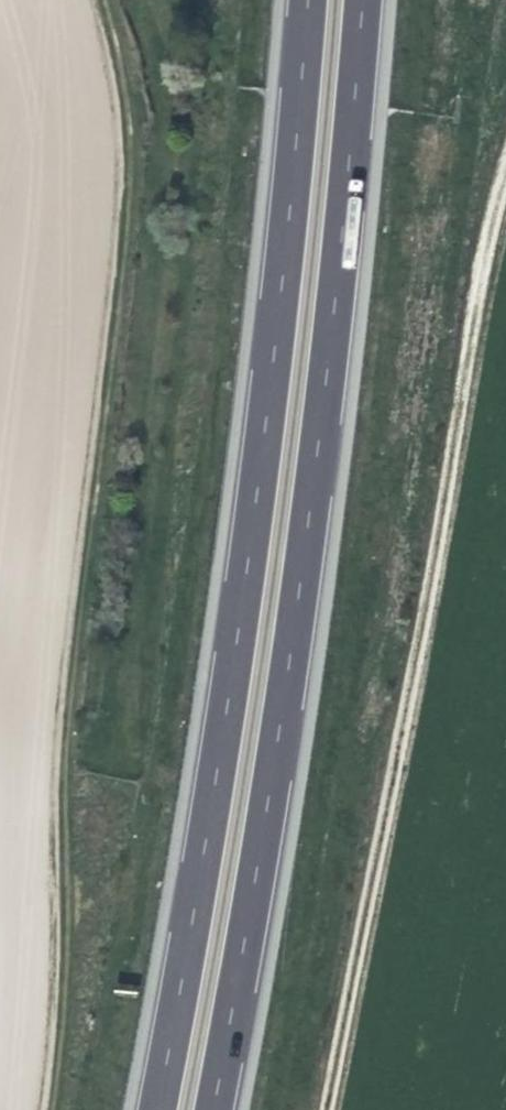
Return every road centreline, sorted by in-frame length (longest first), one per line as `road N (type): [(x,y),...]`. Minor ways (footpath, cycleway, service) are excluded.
road 1 (motorway): [(183,1109),(322,427),(349,0)]
road 2 (motorway): [(283,0),(252,454),(145,1109)]
road 3 (track): [(44,1109),(59,1000),(61,736),(127,164),(119,83),(95,0)]
road 4 (track): [(327,1109),(505,172)]

